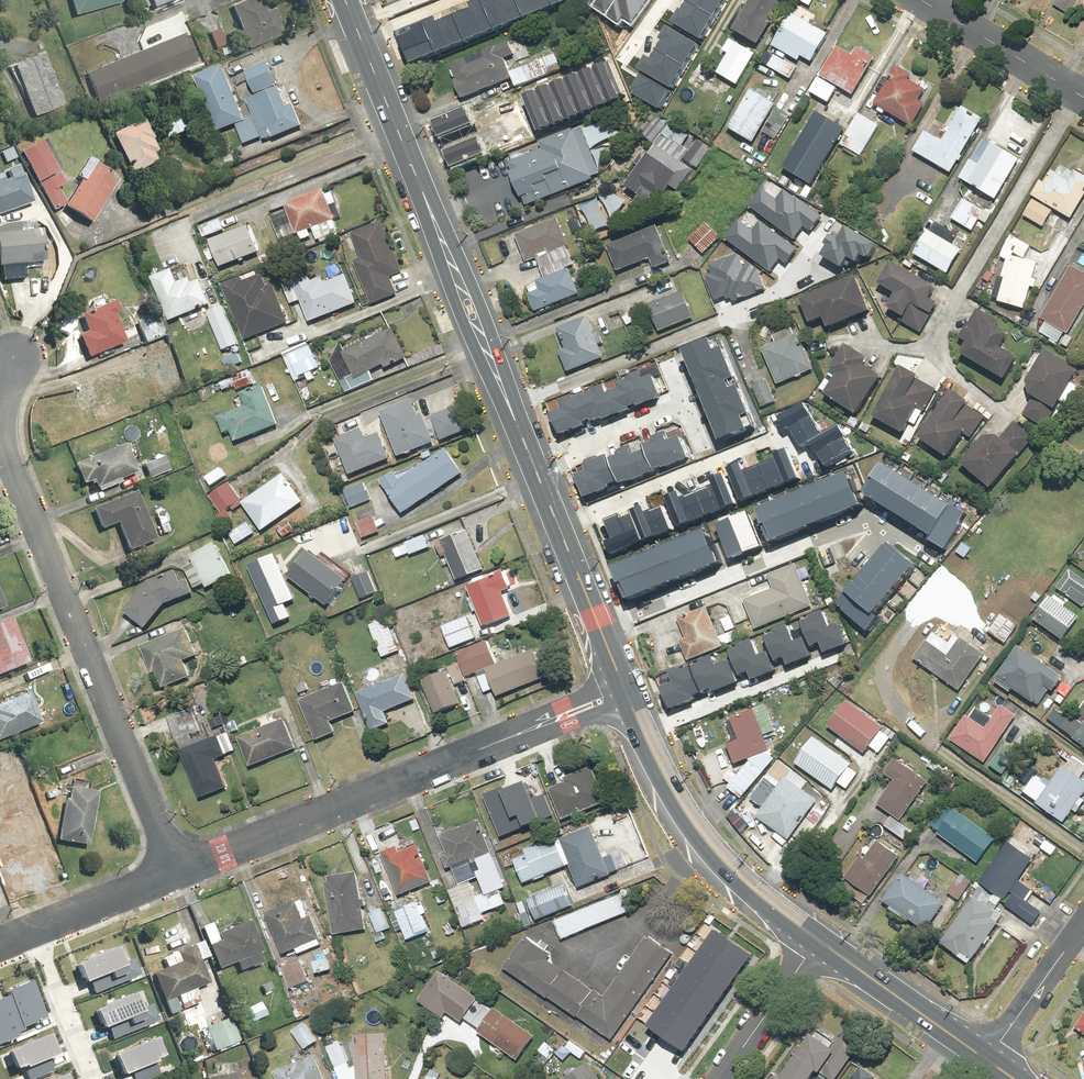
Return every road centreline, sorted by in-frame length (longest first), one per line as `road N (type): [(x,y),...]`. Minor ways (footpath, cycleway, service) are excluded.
road 1 (residential): [(181,869),(7,449),(4,389),(13,362)]
road 2 (secondary): [(532,461),(345,0)]
road 3 (residential): [(624,692),(181,869)]
road 4 (residential): [(599,628),(869,523),(916,544)]
road 5 (secondary): [(817,944),(714,855),(666,784),(624,692)]
road 6 (residential): [(770,435),(555,518)]
road 7 (secondary): [(990,1060),(817,944)]
road 8 (residential): [(181,869),(0,942)]
road 9 (residential): [(924,0),(1083,98)]
road 10 (residential): [(817,944),(716,1078)]
road 11 (residential): [(685,403),(532,461)]
road 12 (residential): [(1083,926),(990,1060)]

